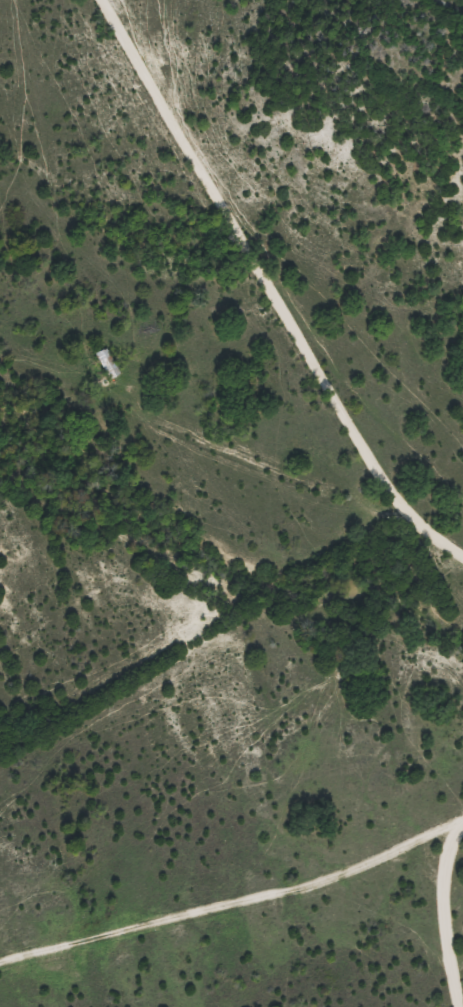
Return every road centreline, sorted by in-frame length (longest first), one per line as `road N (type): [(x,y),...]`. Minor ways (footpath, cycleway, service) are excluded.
road 1 (residential): [(462,539),(110,0)]
road 2 (residential): [(0,985),(360,863),(462,814)]
road 3 (residential): [(133,422),(452,522)]
road 4 (residential): [(453,1006),(434,894),(446,823)]

